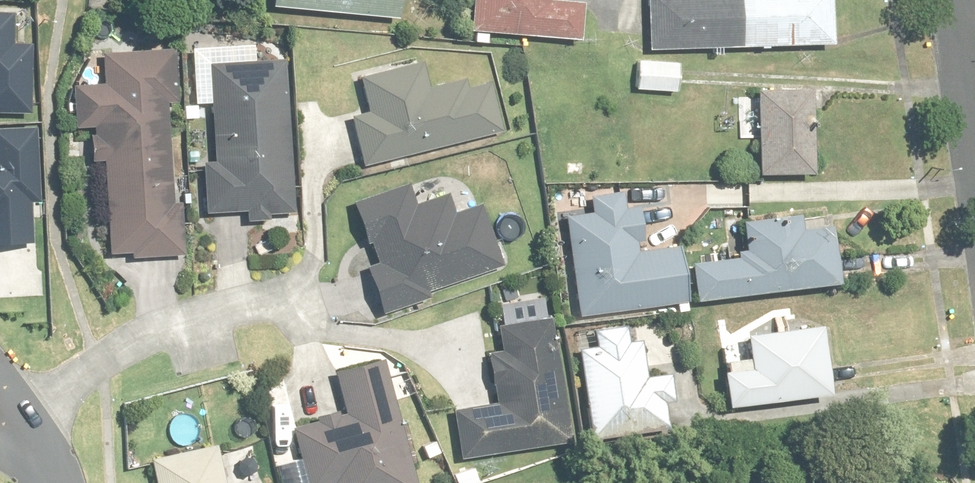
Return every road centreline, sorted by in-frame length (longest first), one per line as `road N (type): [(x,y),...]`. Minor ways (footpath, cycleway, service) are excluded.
road 1 (residential): [(35,449),(95,370),(158,326),(191,311),(306,290)]
road 2 (residential): [(974,152),(952,0)]

